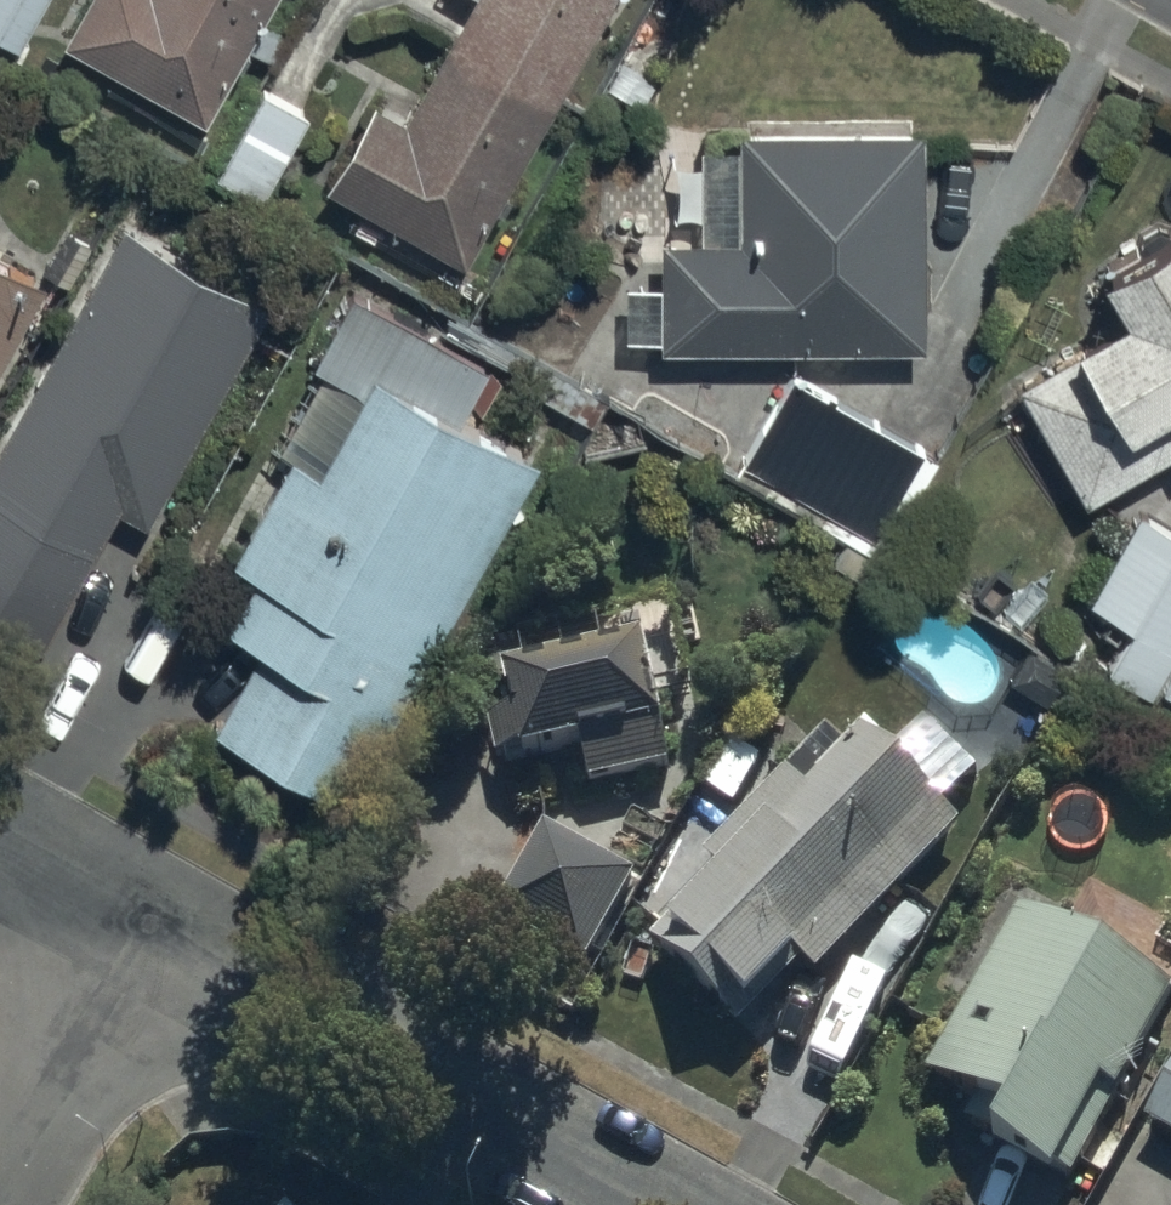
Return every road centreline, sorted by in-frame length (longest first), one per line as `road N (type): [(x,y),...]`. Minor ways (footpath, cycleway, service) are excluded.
road 1 (residential): [(641,1204),(132,920)]
road 2 (residential): [(132,920),(0,1168)]
road 3 (residential): [(132,920),(0,836)]

